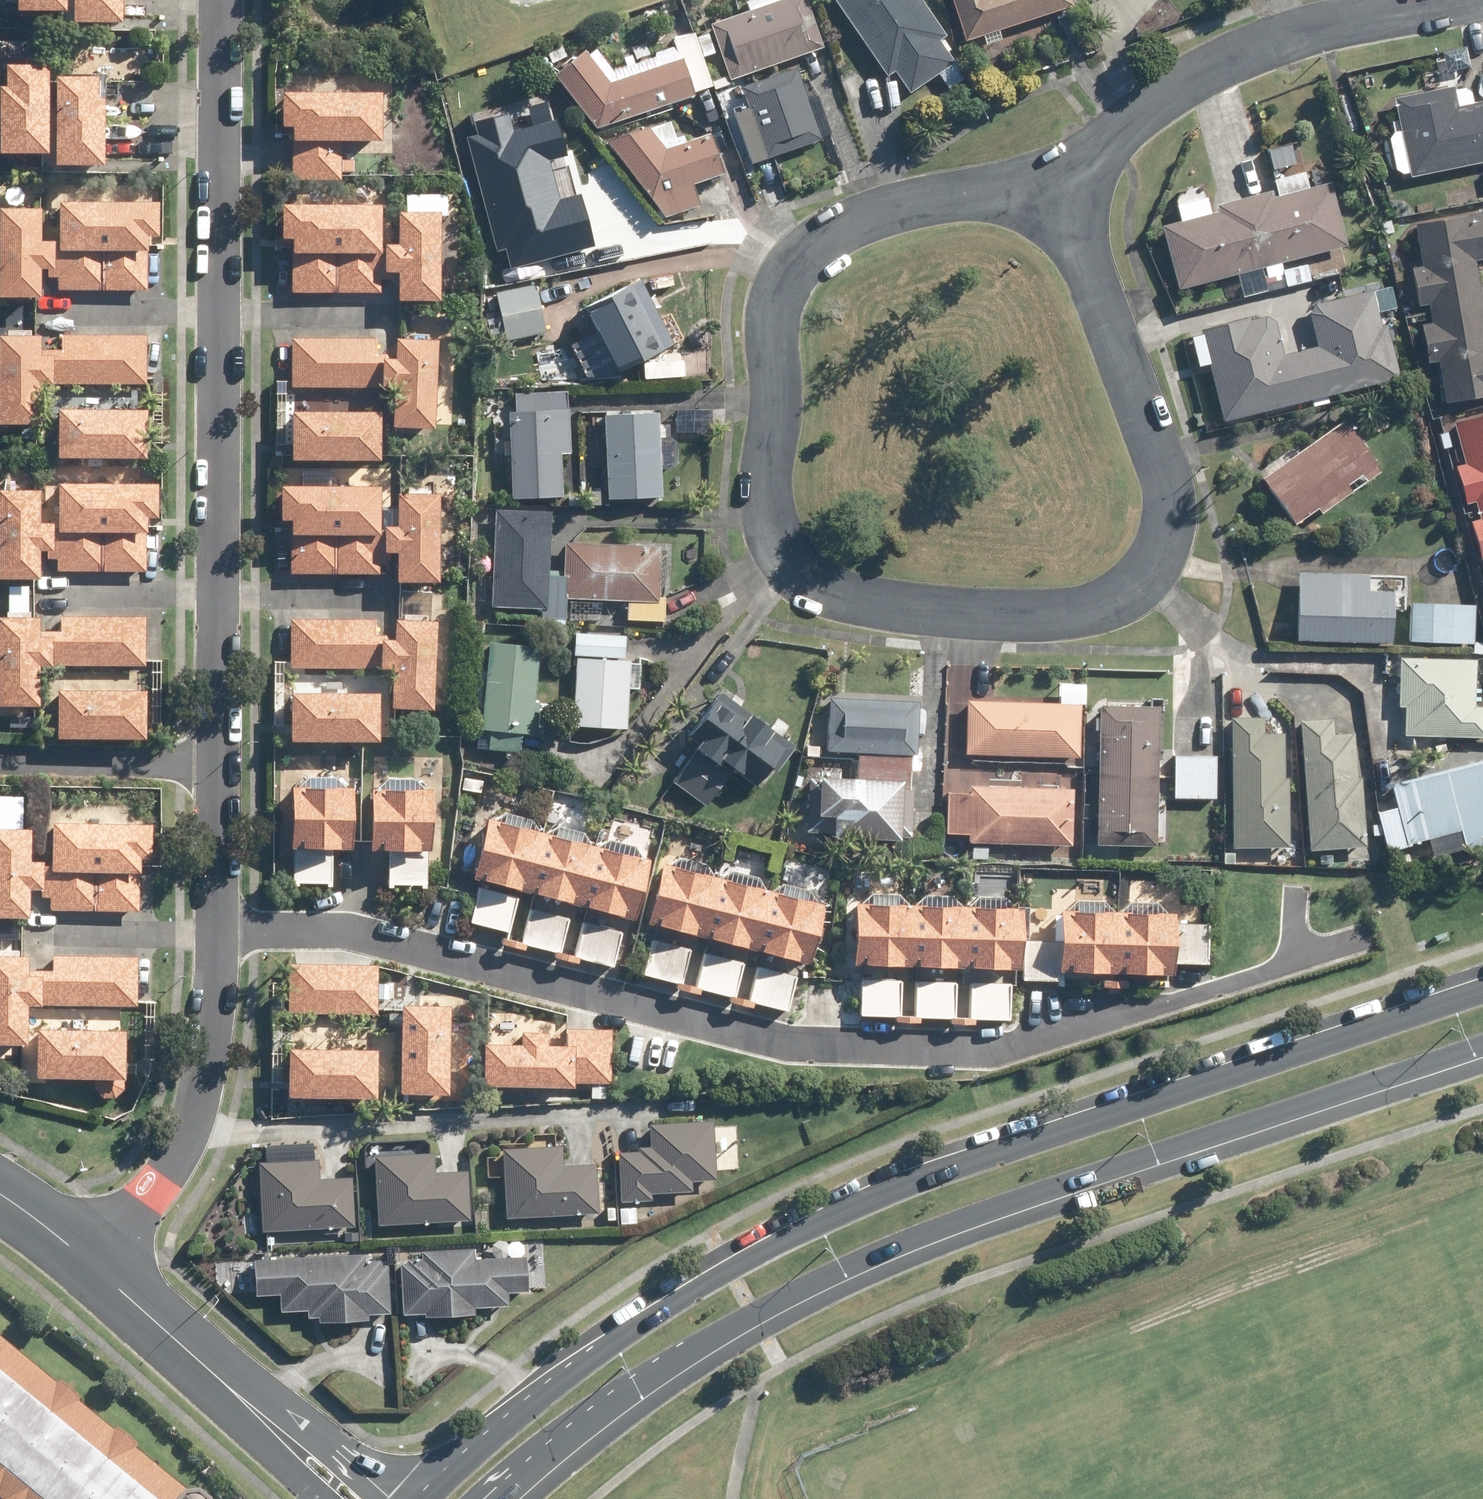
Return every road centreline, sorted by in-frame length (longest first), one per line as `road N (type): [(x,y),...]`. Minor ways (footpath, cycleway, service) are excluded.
road 1 (residential): [(1058,193),(1168,490),(1169,518),(1149,570),(1109,599),(1057,615),(905,608),(828,591),(779,549),(764,495),(778,292),(794,263),(852,223),(974,194)]
road 2 (secondary): [(425,1498),(551,1384),(686,1285),(931,1174),(1482,990)]
road 3 (residential): [(219,934),(346,932),(790,1044),(991,1051),(1292,963)]
road 4 (secondary): [(1482,1042),(954,1226),(721,1336),(584,1428),(508,1498)]
road 5 (residential): [(223,0),(216,768)]
road 6 (residential): [(1441,0),(1320,24),(1244,50),(1199,77),(1058,193)]
road 7 (residential): [(219,934),(200,1085),(183,1129),(91,1262)]
road 8 (tertiary): [(91,1262),(349,1498)]
road 9 (residential): [(216,768),(0,762)]
road 10 (residential): [(216,768),(219,934)]

